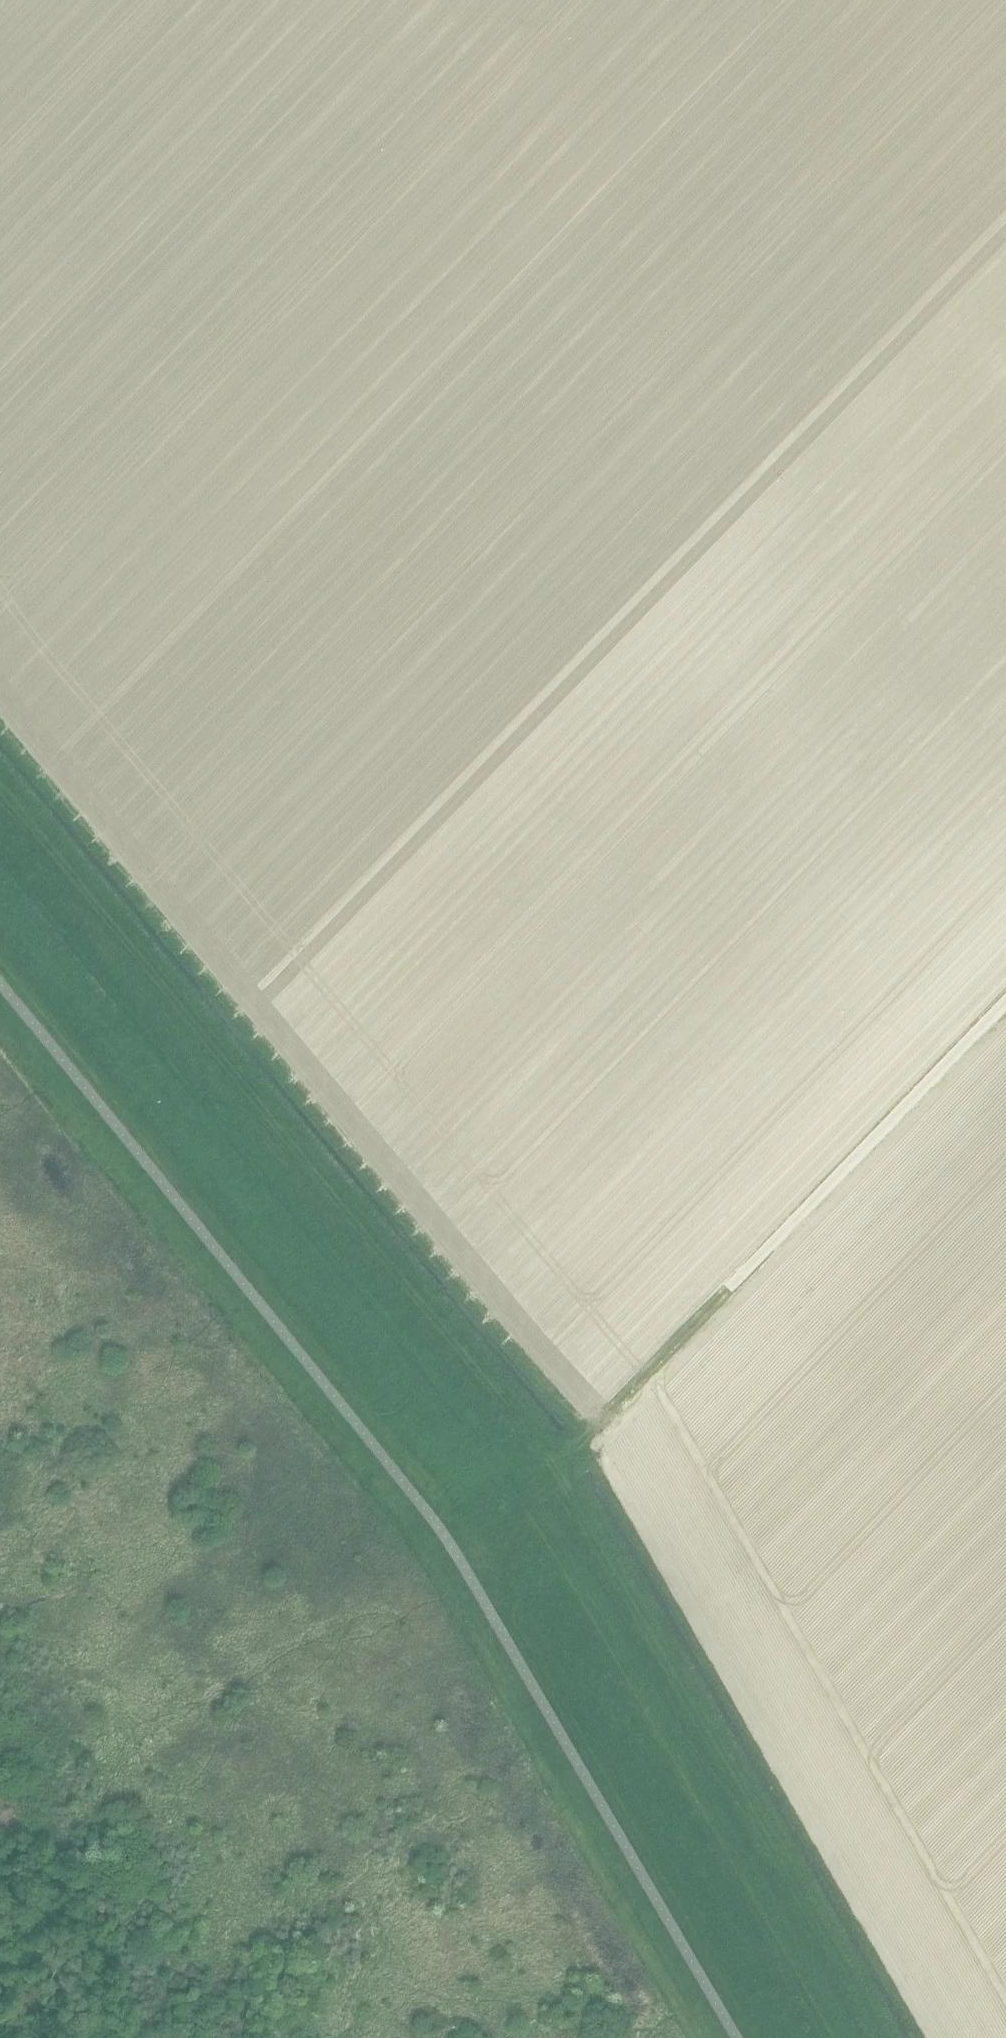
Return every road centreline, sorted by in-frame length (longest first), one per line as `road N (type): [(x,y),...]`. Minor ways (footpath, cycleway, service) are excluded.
road 1 (track): [(1005,987),(647,1365)]

